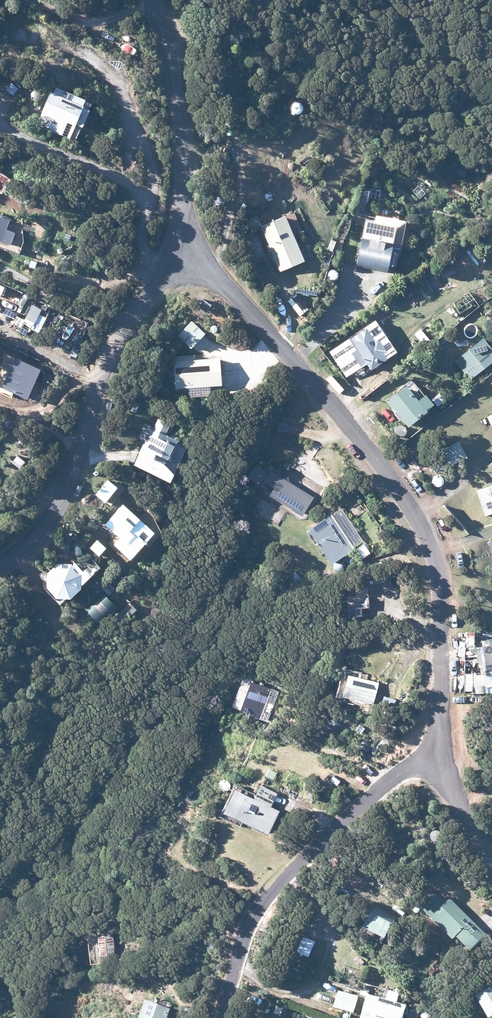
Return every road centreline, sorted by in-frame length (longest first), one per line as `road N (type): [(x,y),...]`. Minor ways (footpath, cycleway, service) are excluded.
road 1 (unclassified): [(439,740),(438,562),(337,415),(178,243)]
road 2 (unclassified): [(178,243),(64,514),(0,561)]
road 3 (unclassified): [(217,1017),(248,921),(439,740)]
road 4 (unclassified): [(162,0),(185,145),(188,198),(178,243)]
road 5 (unclassified): [(491,883),(465,835),(439,740)]

